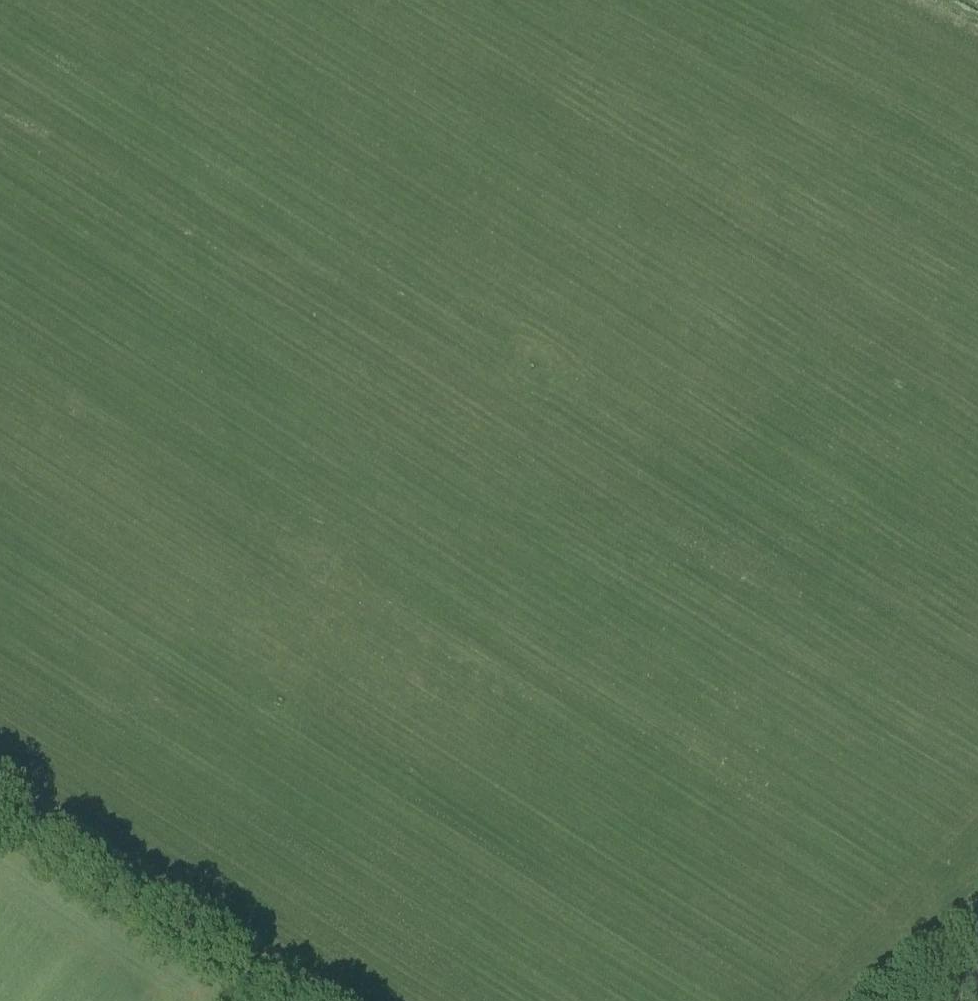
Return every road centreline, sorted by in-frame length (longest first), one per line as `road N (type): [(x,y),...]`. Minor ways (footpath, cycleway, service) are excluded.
road 1 (unclassified): [(291,1000),(0,814)]

